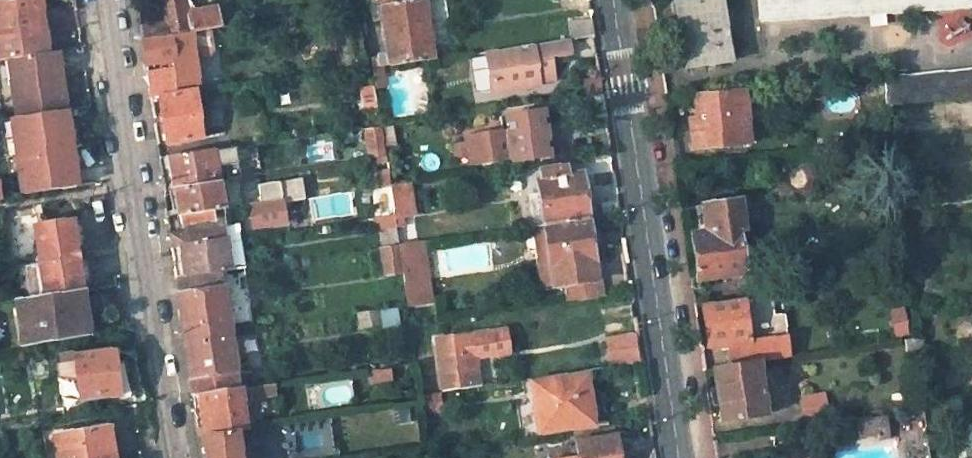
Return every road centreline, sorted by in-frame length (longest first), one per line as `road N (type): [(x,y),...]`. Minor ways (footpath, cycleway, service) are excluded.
road 1 (unclassified): [(108,0),(174,457)]
road 2 (tertiary): [(678,457),(613,0)]

